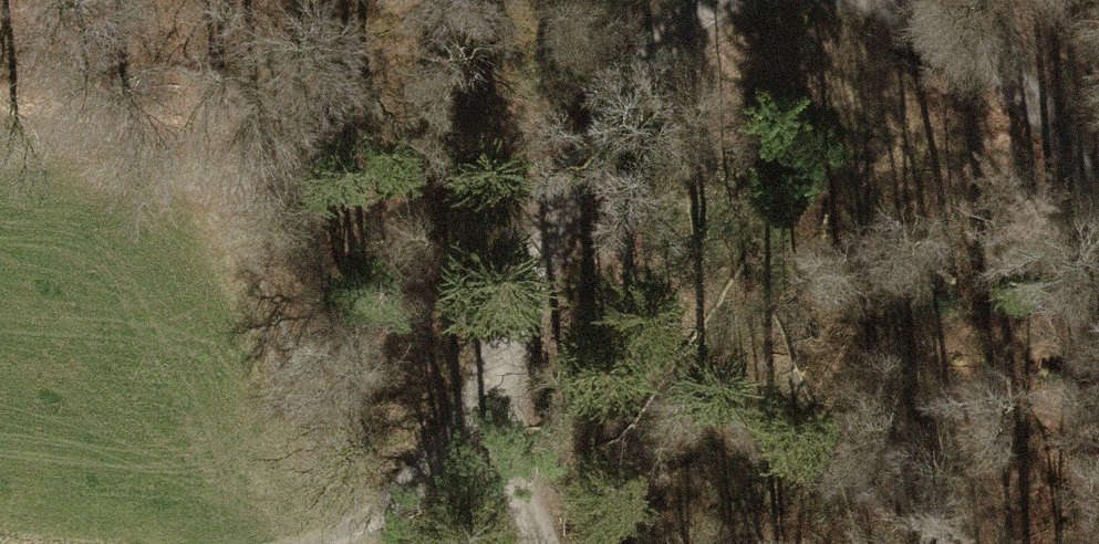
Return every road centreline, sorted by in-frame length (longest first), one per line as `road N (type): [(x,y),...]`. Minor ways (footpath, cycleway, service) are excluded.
road 1 (track): [(551,543),(493,400),(572,197),(694,0)]
road 2 (track): [(1098,239),(1047,107),(917,0)]
road 3 (track): [(493,400),(354,543)]

